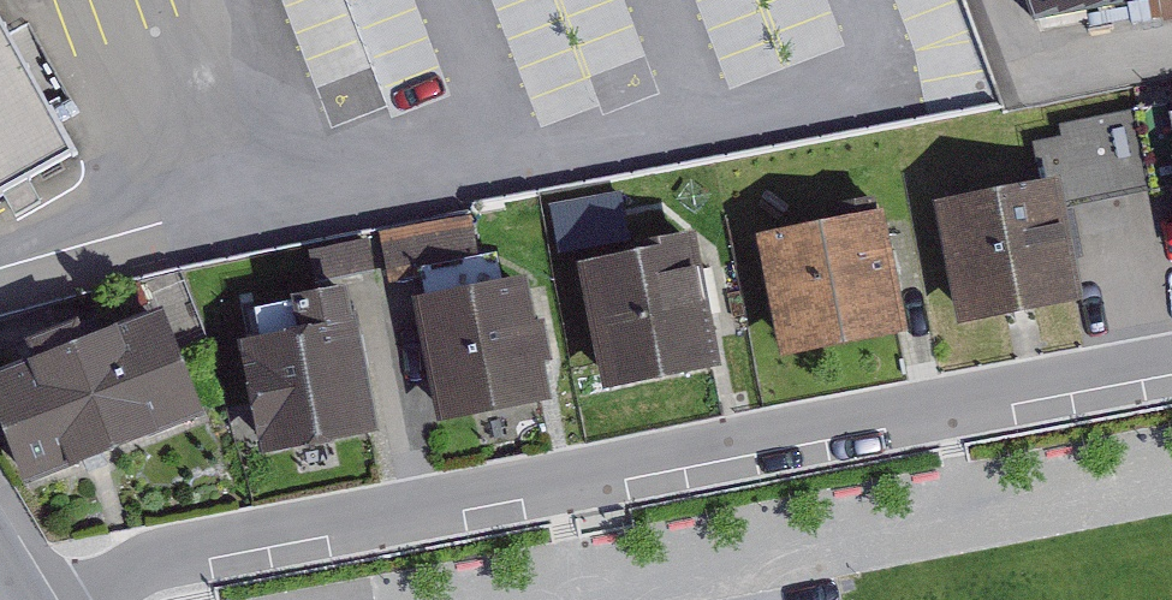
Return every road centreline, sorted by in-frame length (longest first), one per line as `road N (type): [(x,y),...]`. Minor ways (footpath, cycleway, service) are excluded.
road 1 (residential): [(1171,358),(136,562),(58,599)]

